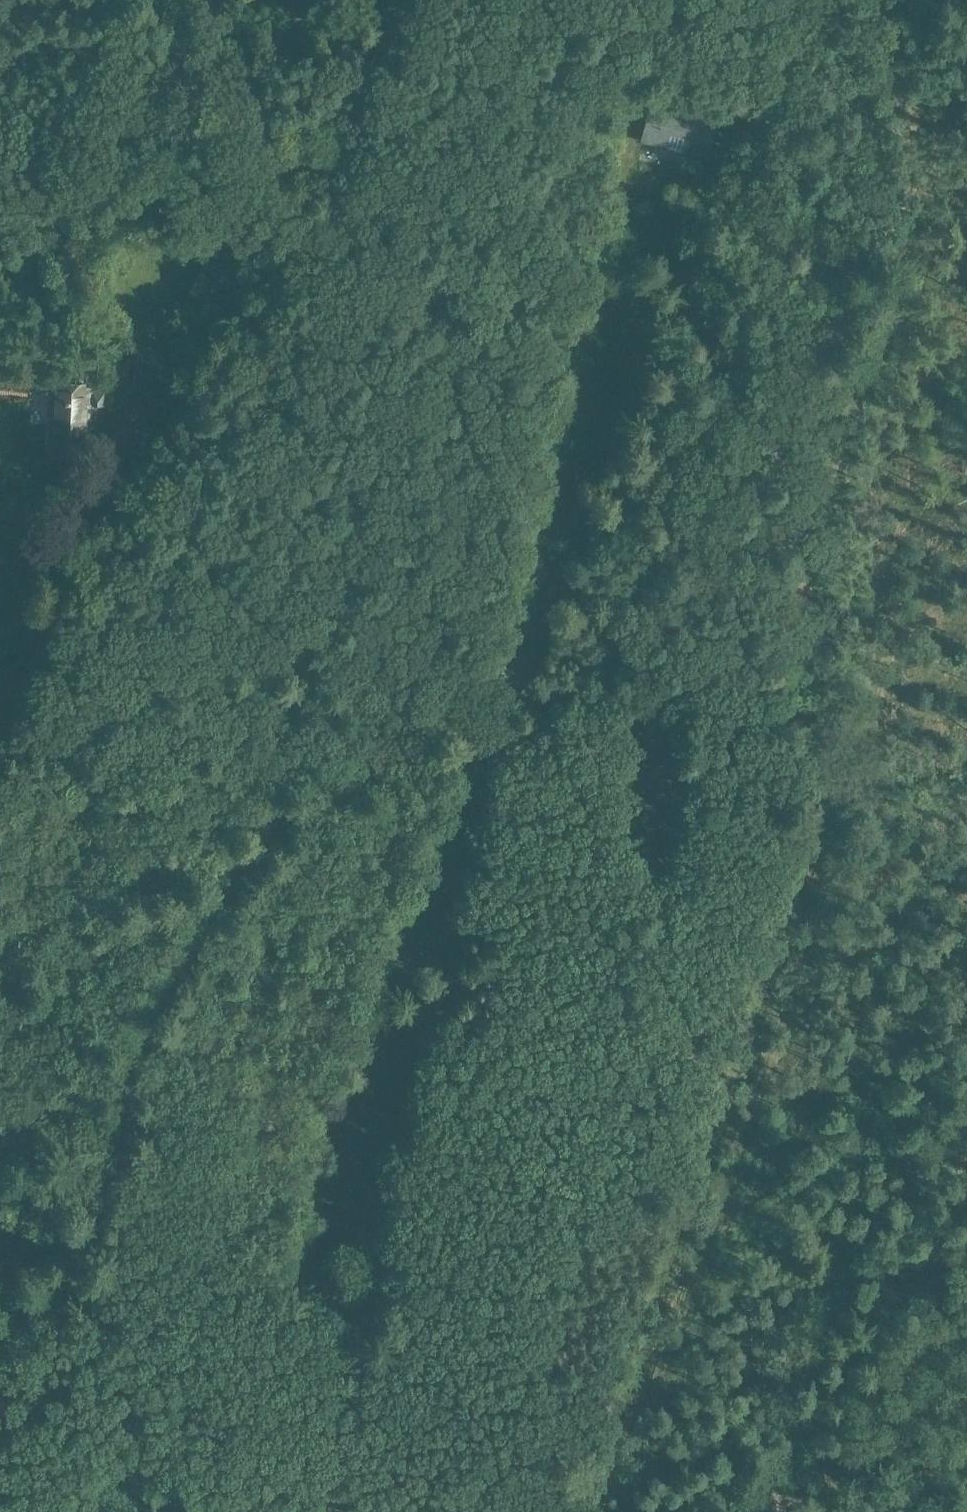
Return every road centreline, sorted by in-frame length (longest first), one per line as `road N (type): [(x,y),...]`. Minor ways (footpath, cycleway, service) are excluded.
road 1 (track): [(619,1511),(861,792),(883,655),(966,602)]
road 2 (track): [(0,1324),(73,1254),(97,1205),(132,1045),(153,999),(272,827),(333,792),(495,741)]
road 3 (track): [(0,515),(60,508),(82,492),(109,469),(129,407),(125,379),(100,350),(0,337)]
road 4 (track): [(0,110),(38,109),(64,118),(236,200),(237,238),(224,265)]
road 5 (track): [(272,827),(150,803),(56,802),(0,788)]

